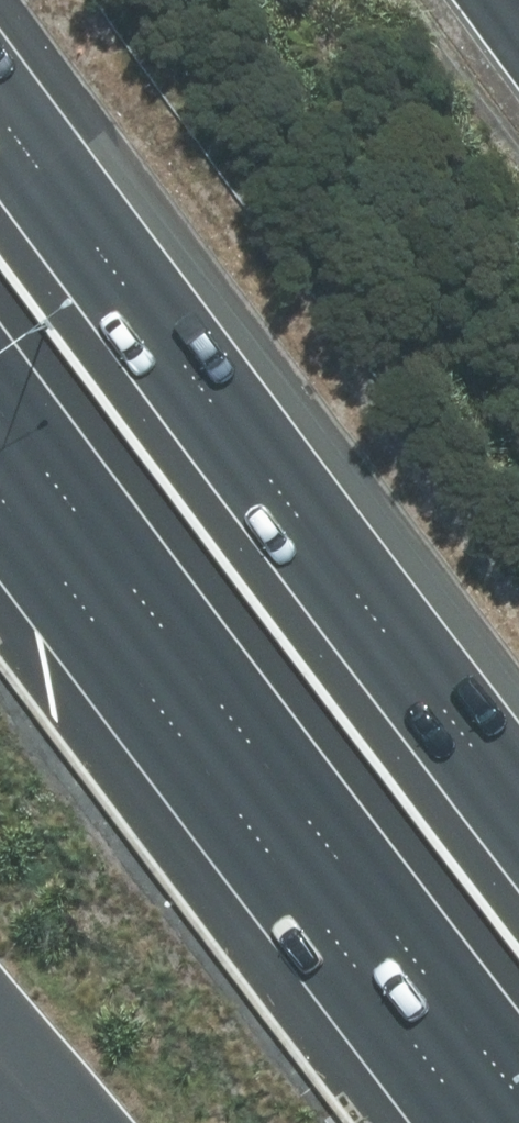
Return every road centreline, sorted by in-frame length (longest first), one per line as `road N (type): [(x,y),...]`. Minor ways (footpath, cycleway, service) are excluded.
road 1 (motorway): [(0,122),(231,442),(518,811)]
road 2 (motorway): [(518,1085),(0,424)]

